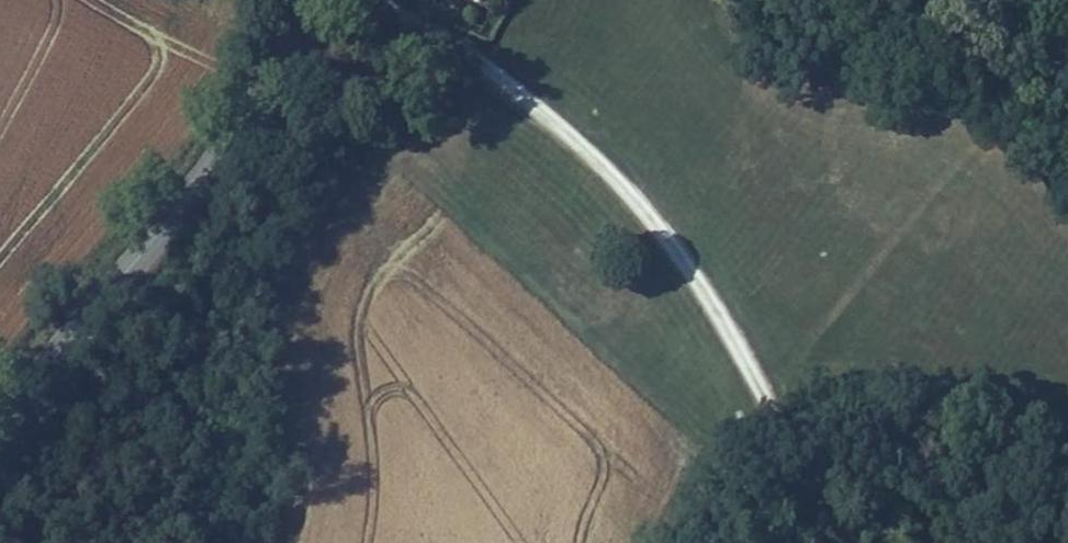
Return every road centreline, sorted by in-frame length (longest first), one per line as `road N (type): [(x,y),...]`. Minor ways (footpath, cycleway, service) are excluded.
road 1 (secondary): [(0,433),(221,180),(321,0)]

